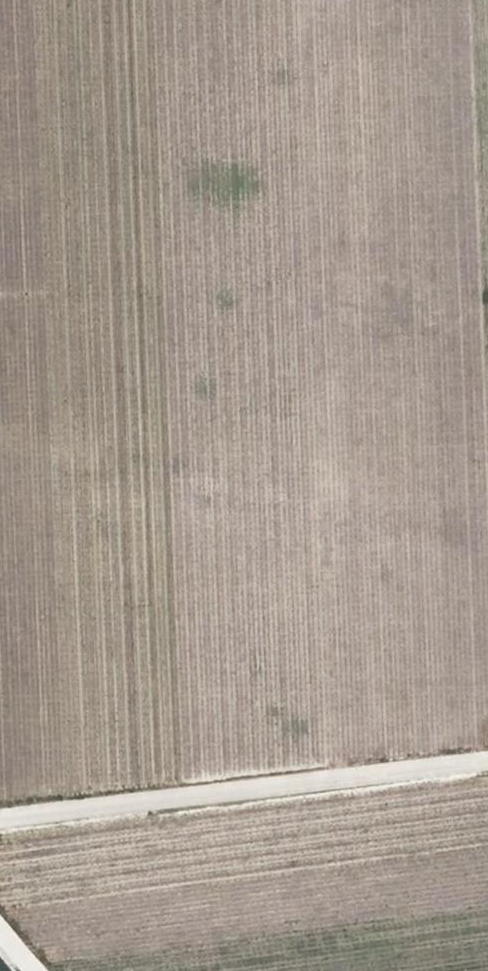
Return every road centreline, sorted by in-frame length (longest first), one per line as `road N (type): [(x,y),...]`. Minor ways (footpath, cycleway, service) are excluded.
road 1 (track): [(0,821),(487,762)]

